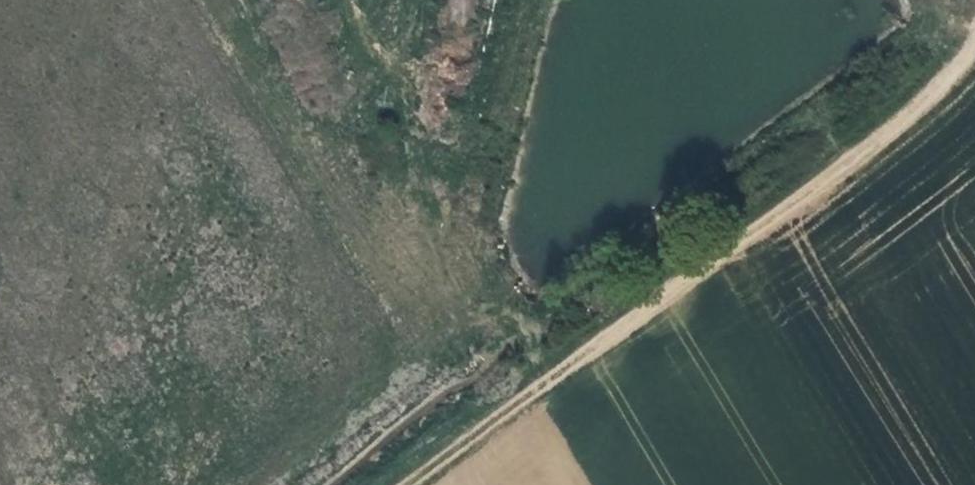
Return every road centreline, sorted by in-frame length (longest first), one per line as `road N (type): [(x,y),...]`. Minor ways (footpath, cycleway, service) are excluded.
road 1 (track): [(437,484),(911,117),(974,49)]

